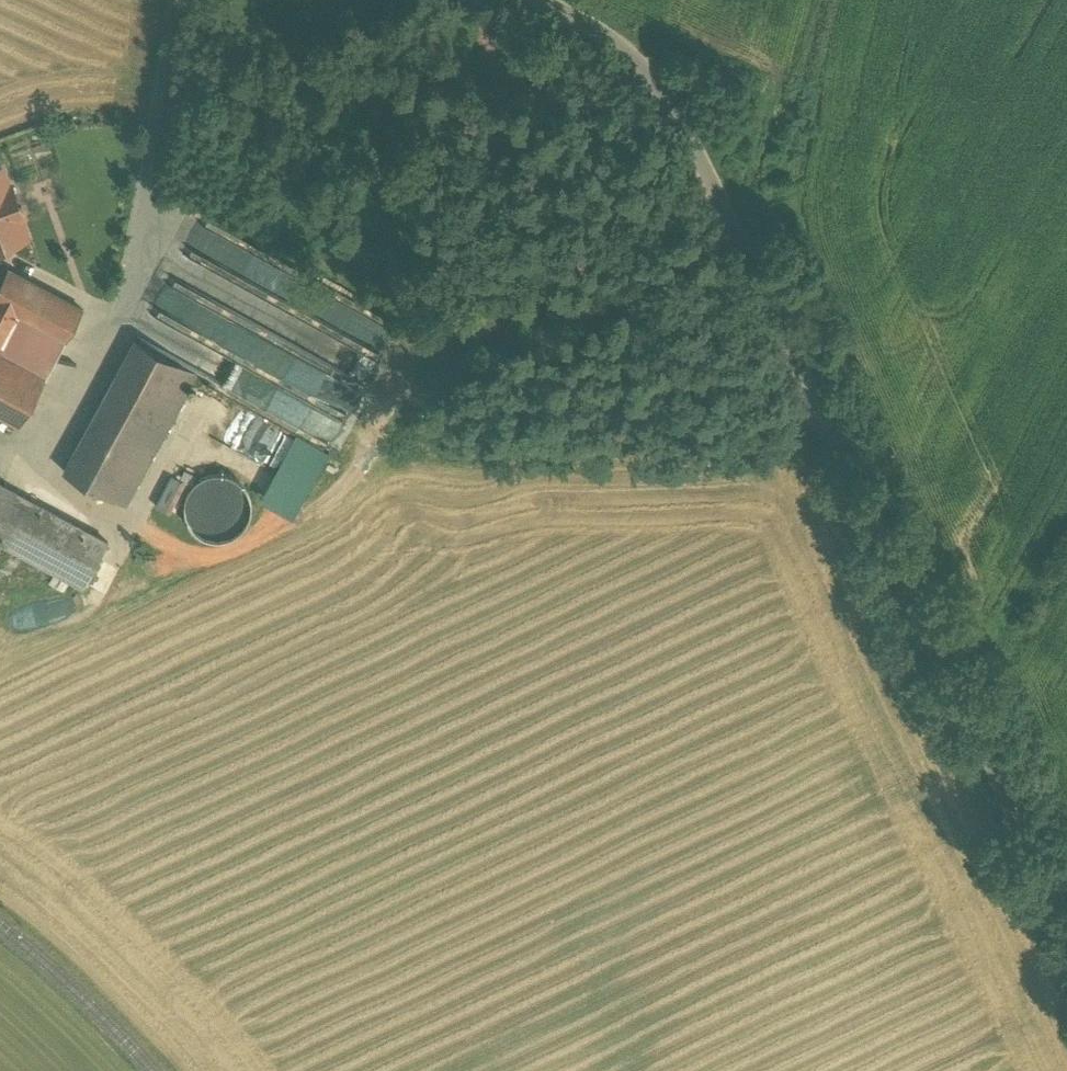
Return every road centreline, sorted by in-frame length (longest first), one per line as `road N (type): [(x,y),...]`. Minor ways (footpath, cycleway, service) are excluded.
road 1 (unclassified): [(1066,910),(684,126),(619,44),(538,0)]

